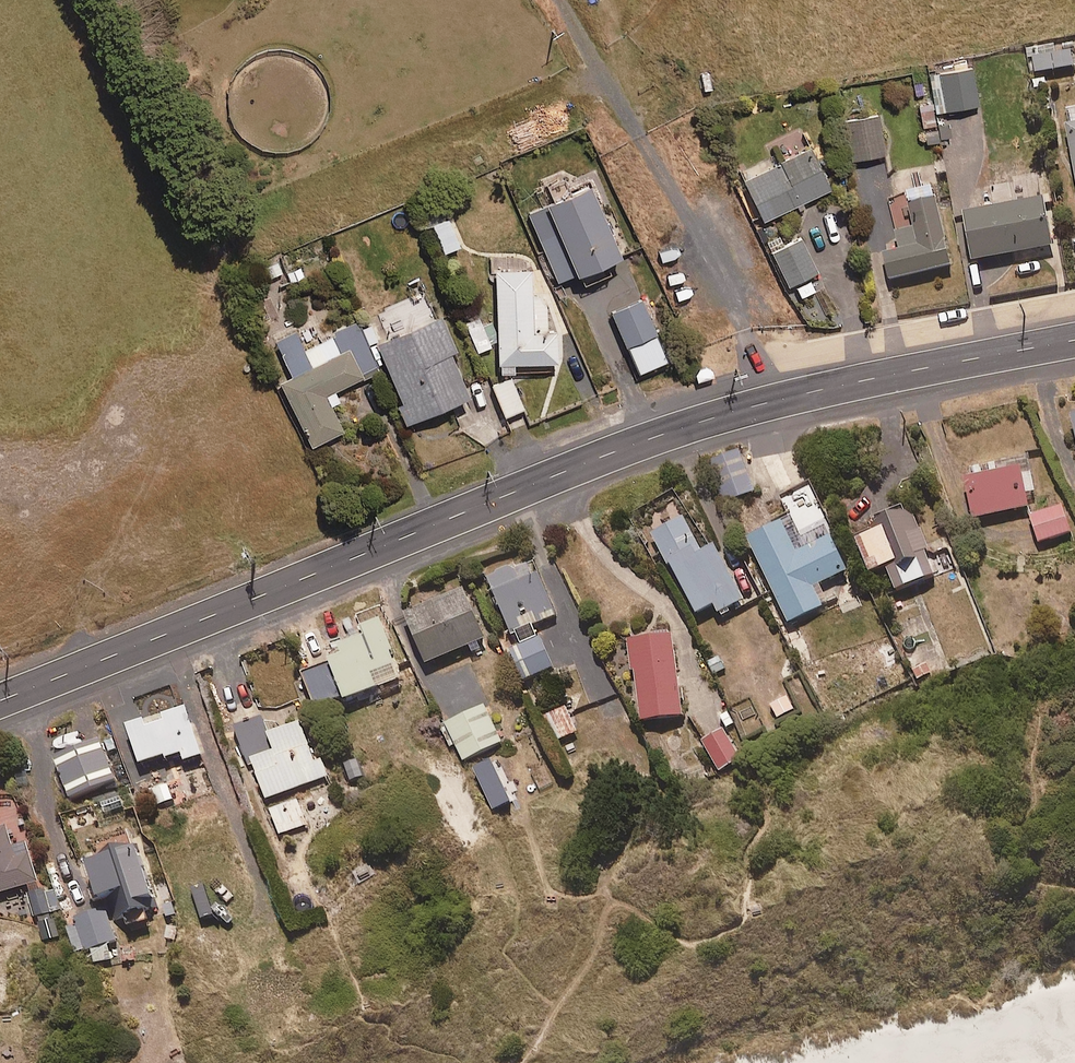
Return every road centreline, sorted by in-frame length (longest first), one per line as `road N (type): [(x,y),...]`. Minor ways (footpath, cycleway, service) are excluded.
road 1 (secondary): [(1074,340),(870,378),(659,436),(0,700)]
road 2 (track): [(768,402),(744,329),(558,0)]

